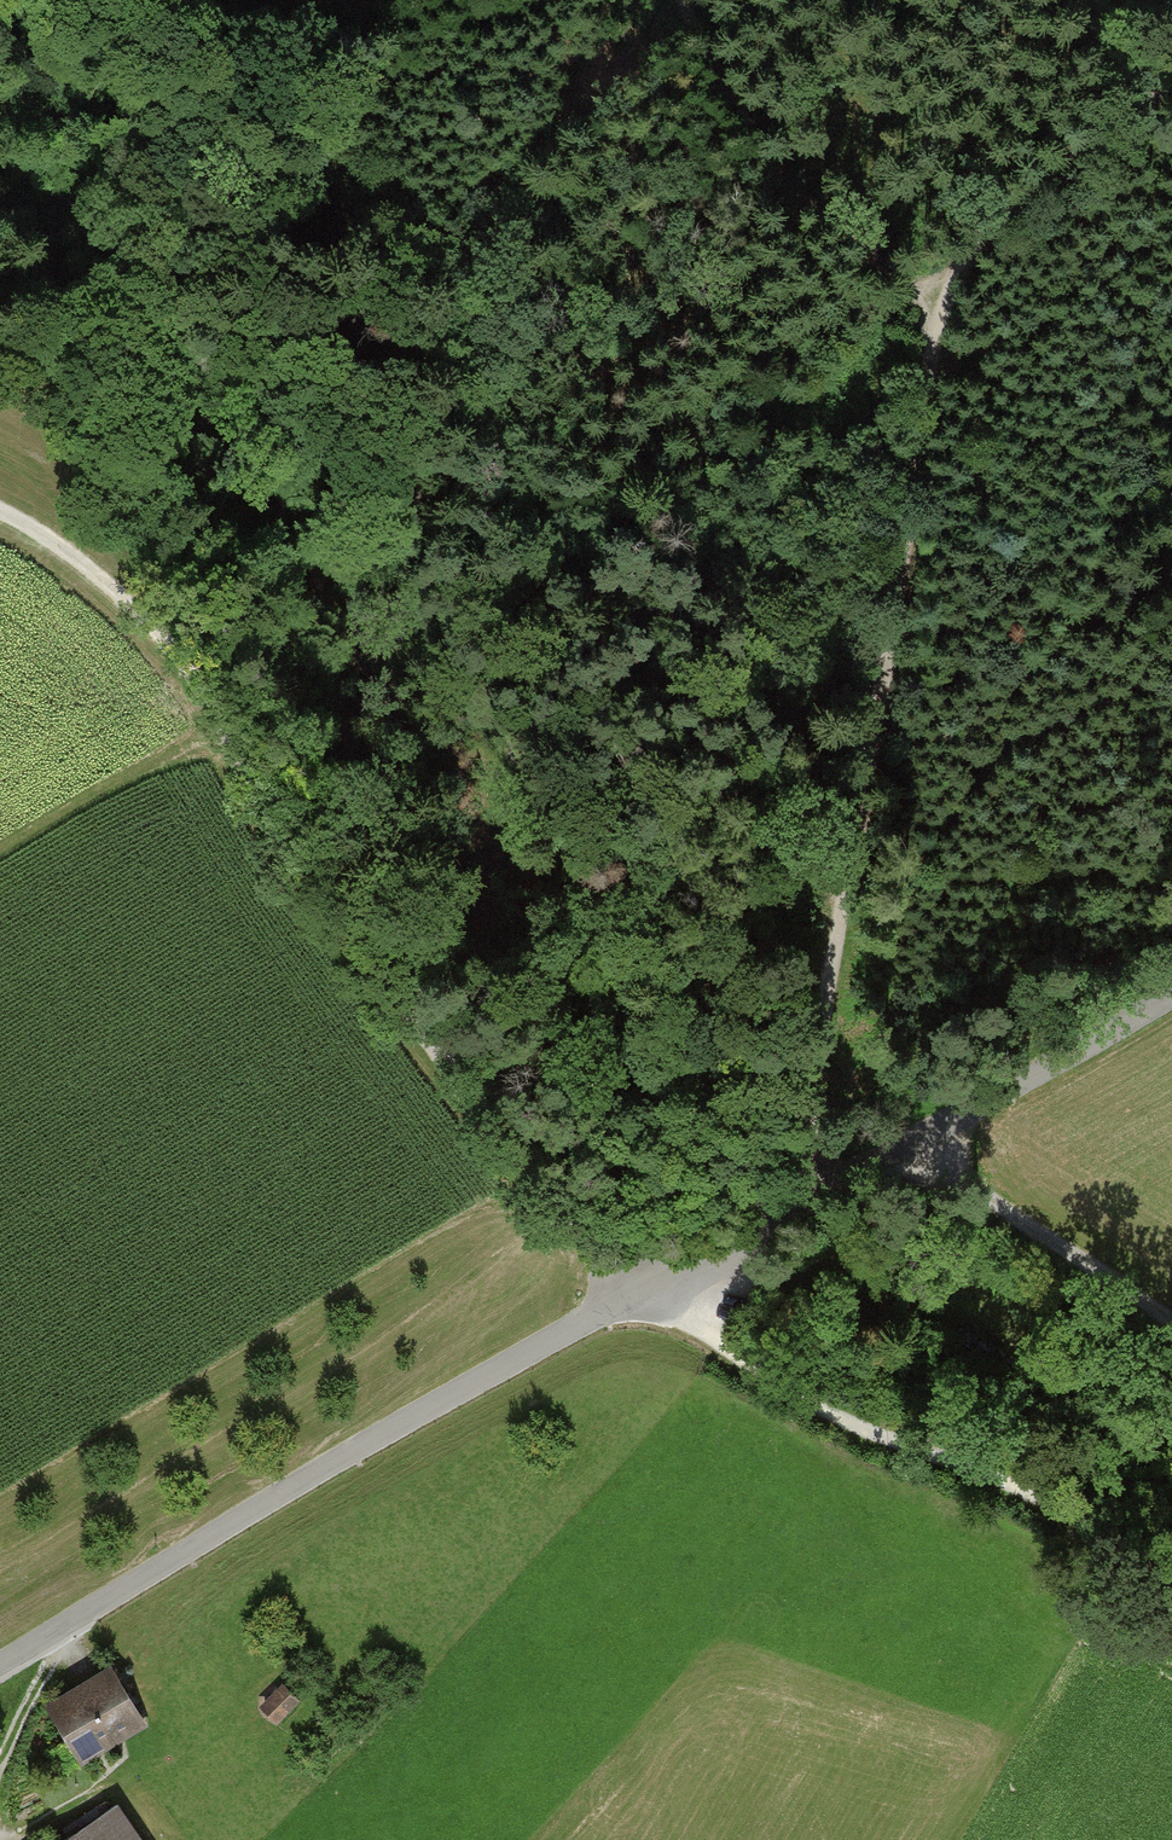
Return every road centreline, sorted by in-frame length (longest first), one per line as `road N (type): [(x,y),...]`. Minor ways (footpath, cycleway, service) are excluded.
road 1 (track): [(156,633),(413,1015),(591,1252),(641,1297),(771,1372),(917,1448),(1037,1494),(1171,1578)]
road 2 (unclassified): [(1171,997),(921,1148),(219,1531),(0,1666)]
road 3 (track): [(811,1203),(807,1126),(905,530),(931,304),(1008,213),(1171,90)]
road 4 (track): [(0,157),(90,213),(180,321),(253,457)]
road 5 (track): [(931,304),(784,191),(698,0)]
road 6 (track): [(921,1148),(1171,1320)]
road 7 (track): [(0,859),(217,718)]
road 8 (track): [(253,457),(351,647)]
road 9 (track): [(0,516),(88,574),(156,633)]
road 10 (track): [(58,1630),(0,1770)]

